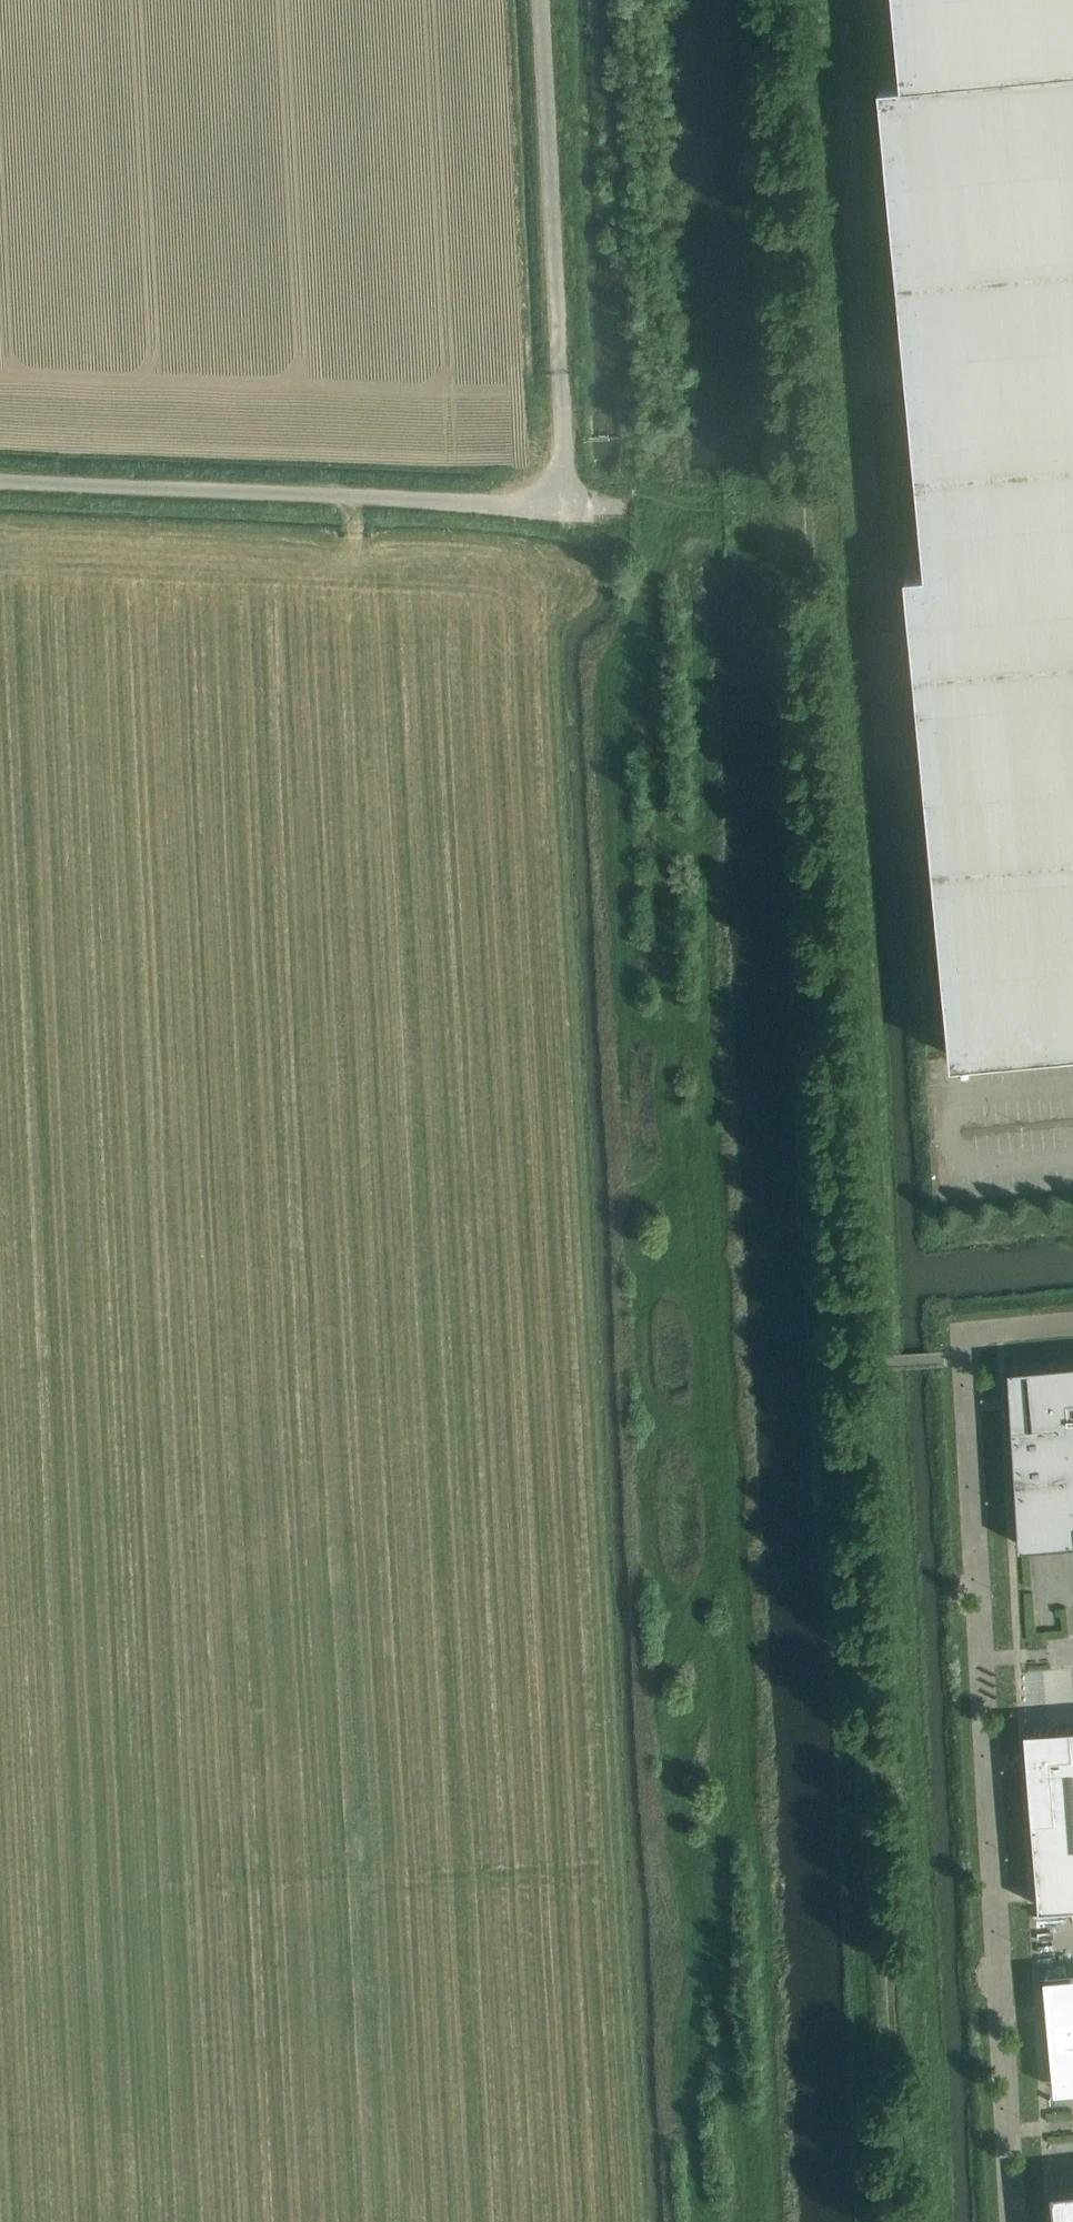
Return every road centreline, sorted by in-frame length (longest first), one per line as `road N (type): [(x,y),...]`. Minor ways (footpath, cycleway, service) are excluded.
road 1 (track): [(783,0),(908,2221)]
road 2 (unclassified): [(622,508),(0,480)]

